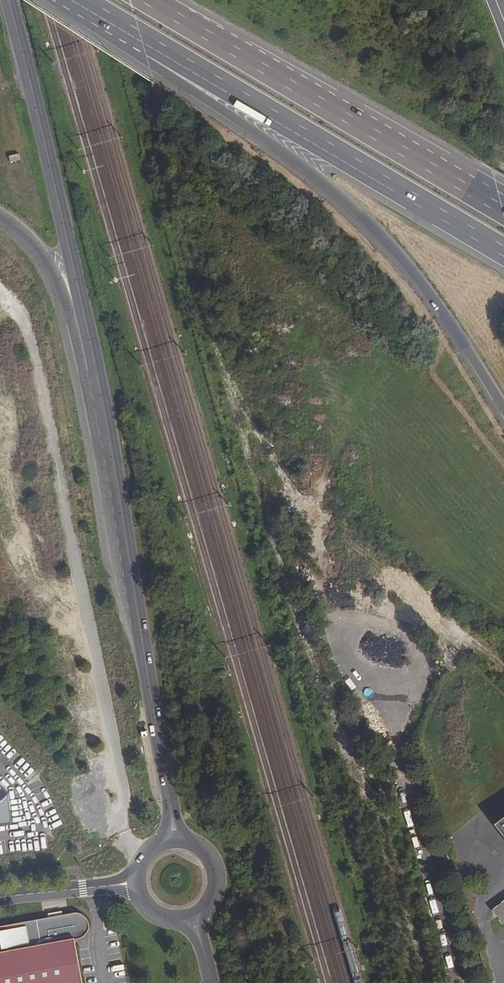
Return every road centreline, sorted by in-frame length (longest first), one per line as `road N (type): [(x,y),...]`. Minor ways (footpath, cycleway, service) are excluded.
road 1 (track): [(0,287),(26,324),(43,379),(126,793),(123,833),(140,858)]
road 2 (motorway): [(153,42),(167,75),(325,185),(376,233),(440,311),(503,412)]
road 3 (tertiary): [(100,413),(81,296),(9,0)]
road 4 (motorway): [(153,42),(503,253)]
road 5 (motorway): [(503,208),(153,0)]
road 6 (tertiary): [(100,413),(170,795)]
road 7 (unclassified): [(460,982),(392,749)]
road 8 (motorway): [(0,220),(45,265),(100,413)]
road 9 (tertiary): [(0,897),(137,885)]

